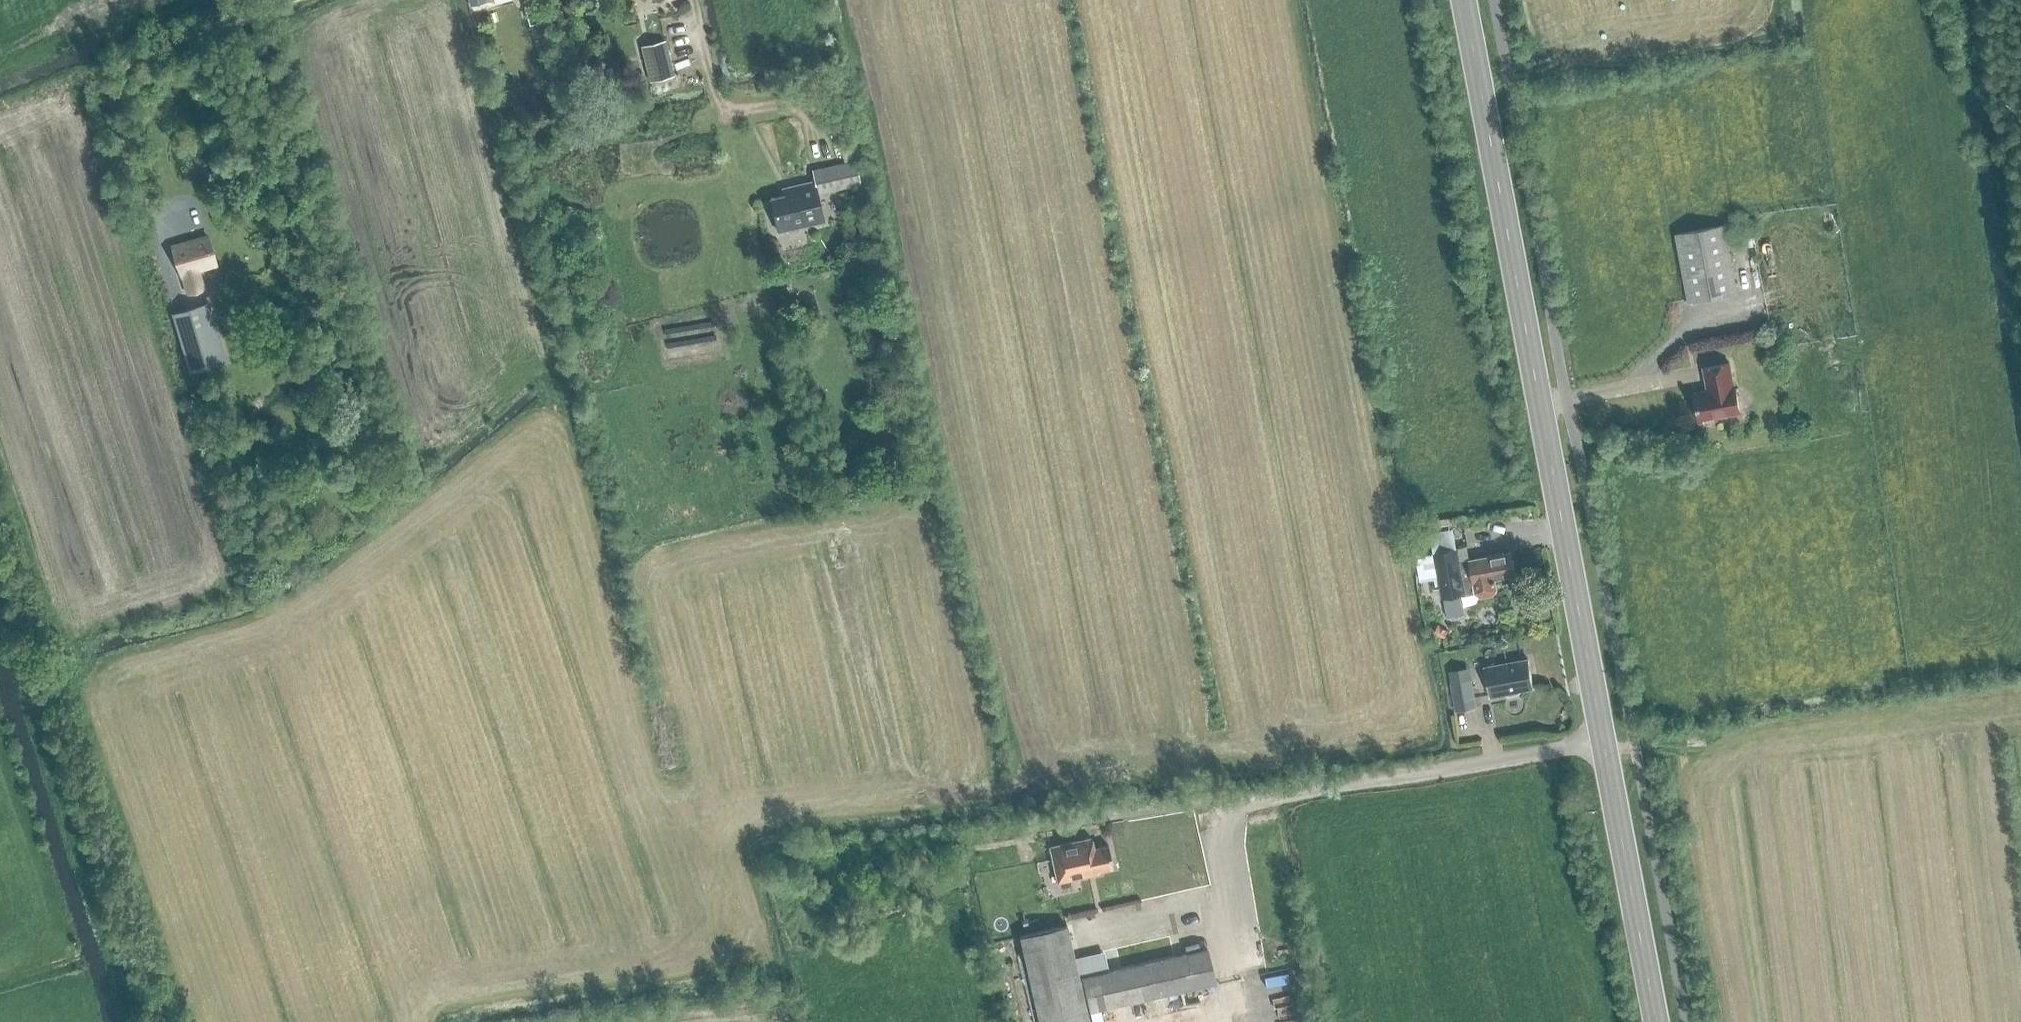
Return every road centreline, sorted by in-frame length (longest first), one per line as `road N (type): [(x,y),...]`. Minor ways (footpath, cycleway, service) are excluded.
road 1 (tertiary): [(1657,1021),(1464,0)]
road 2 (track): [(1971,0),(2020,329)]

